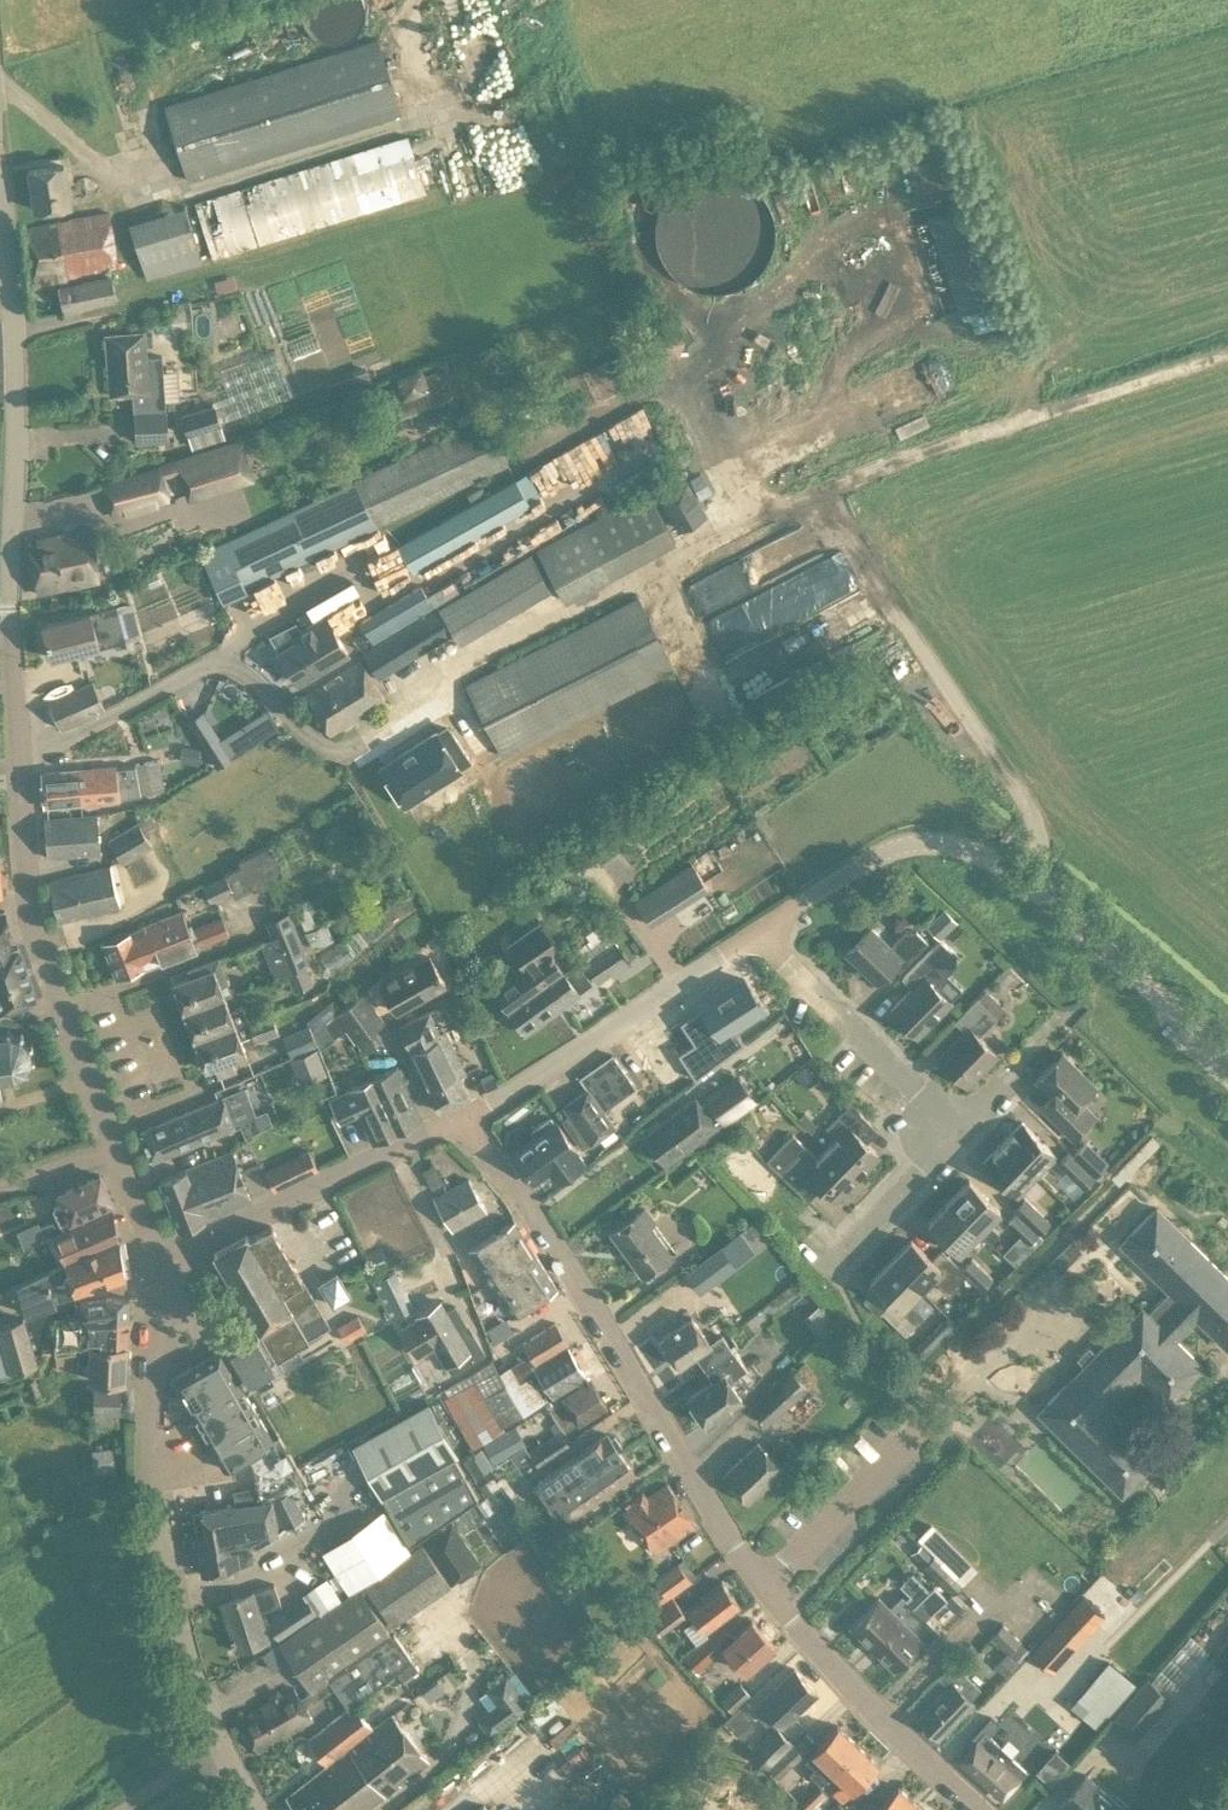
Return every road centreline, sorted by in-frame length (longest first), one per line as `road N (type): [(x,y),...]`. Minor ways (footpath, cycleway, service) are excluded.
road 1 (tertiary): [(116,1150),(30,897),(9,618),(19,400),(0,180)]
road 2 (residential): [(763,1585),(543,1229),(464,1119)]
road 3 (tertiary): [(221,1744),(191,1674),(160,1546),(147,1413),(149,1264)]
road 4 (unclassified): [(1227,1055),(1018,875),(953,844)]
road 5 (unclassified): [(149,1264),(464,1119)]
road 6 (unclassified): [(464,1119),(757,935)]
road 7 (residential): [(979,1809),(868,1708),(763,1585)]
road 8 (residential): [(962,1140),(757,935)]
road 9 (residential): [(763,1585),(925,1424)]
road 10 (unclassified): [(757,935),(890,851),(953,844)]
road 11 (residential): [(834,1274),(962,1140)]
road 12 (unclassified): [(0,1189),(116,1150)]

